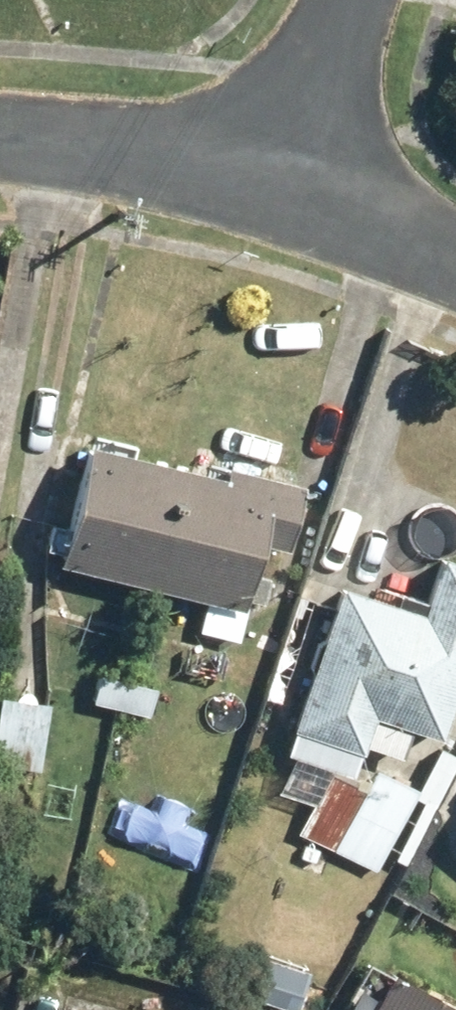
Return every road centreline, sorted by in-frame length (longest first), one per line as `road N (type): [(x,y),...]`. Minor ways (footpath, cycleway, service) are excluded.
road 1 (residential): [(292,182),(121,141),(0,129)]
road 2 (residential): [(350,0),(292,182)]
road 3 (residential): [(455,255),(292,182)]

